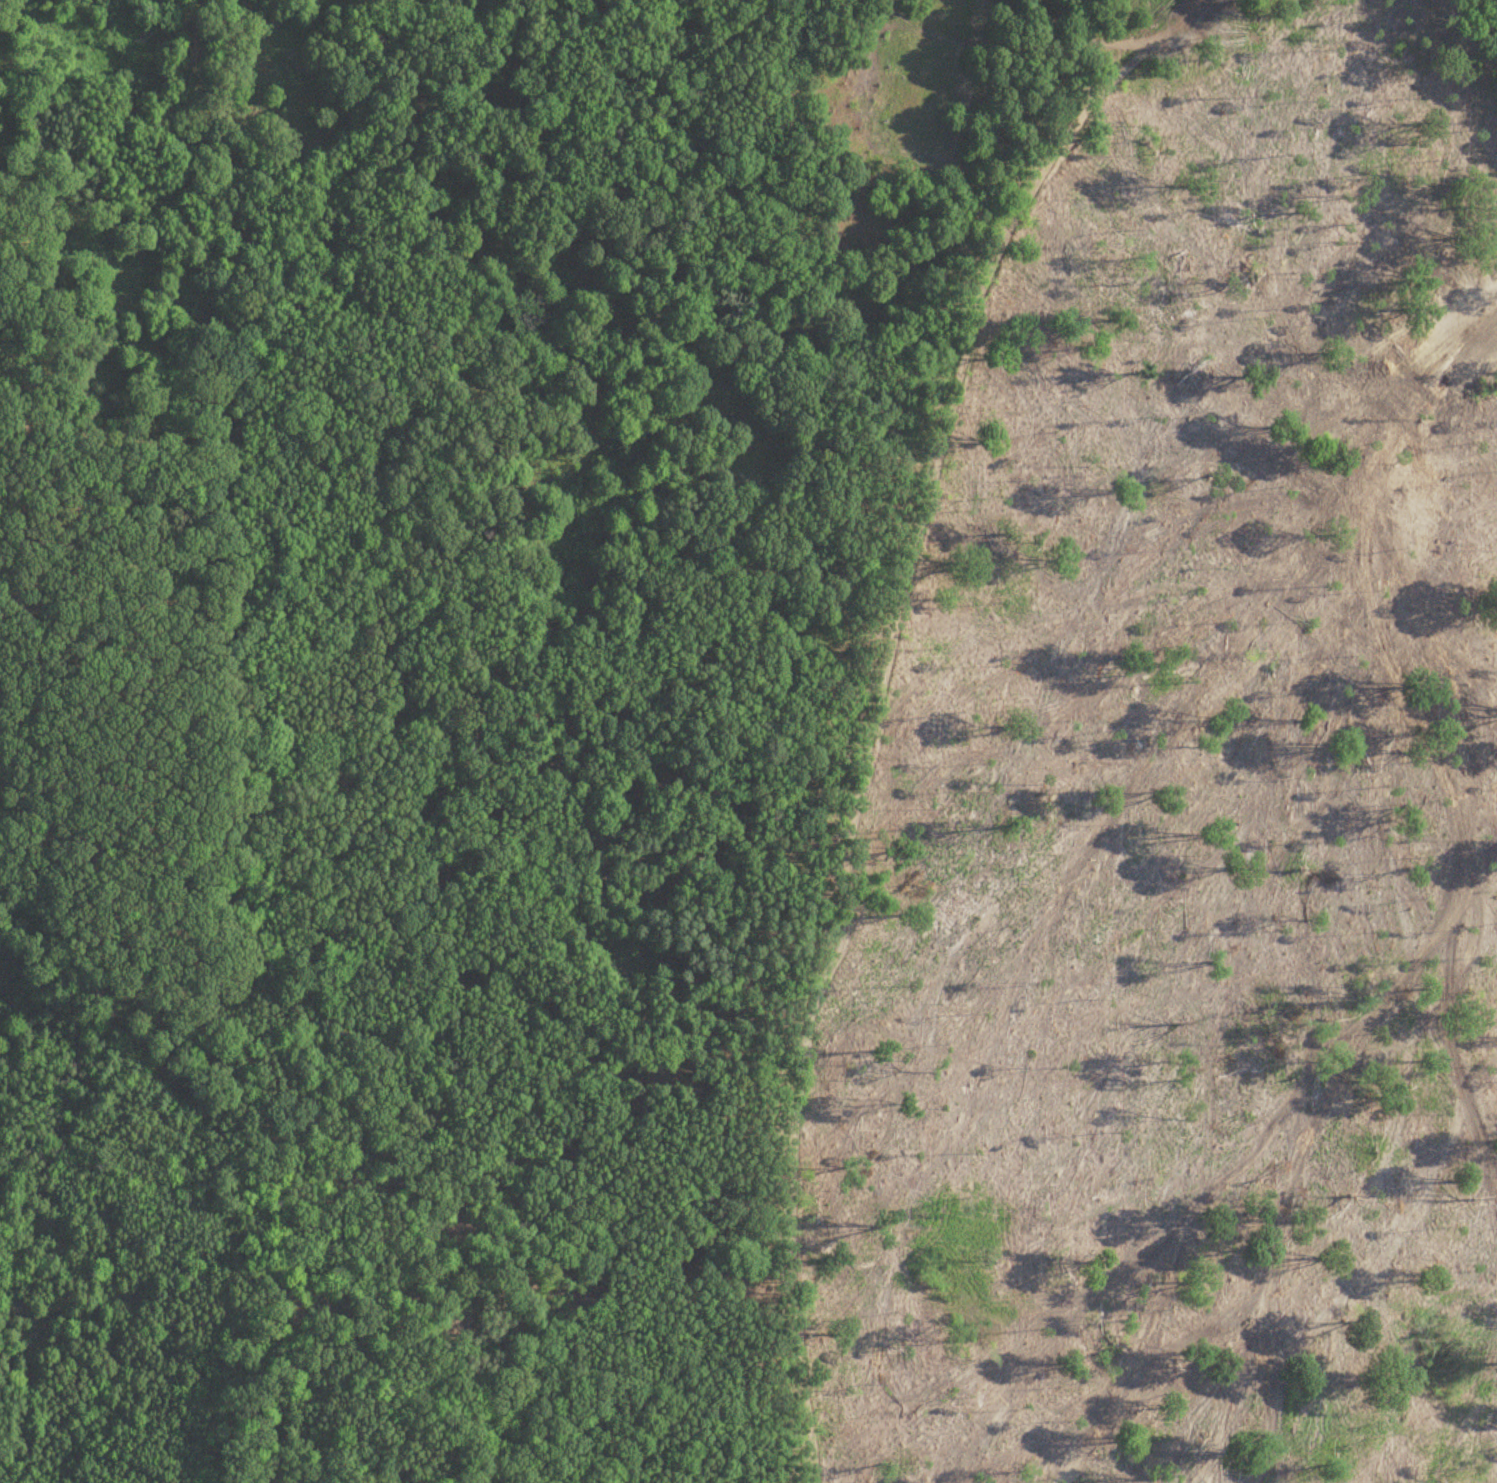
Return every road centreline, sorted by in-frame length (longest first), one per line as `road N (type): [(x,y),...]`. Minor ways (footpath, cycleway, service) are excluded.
road 1 (track): [(849,835),(991,256),(1061,136)]
road 2 (track): [(828,1482),(795,1249),(795,1114),(815,996)]
road 3 (track): [(1061,136),(1185,0)]
road 4 (track): [(815,996),(848,923),(849,835)]

